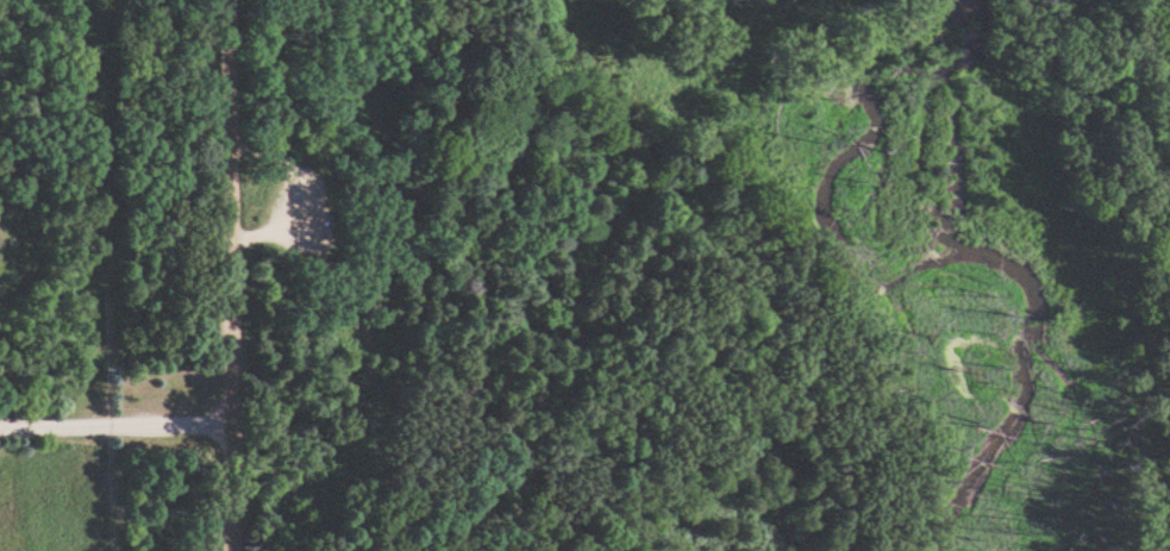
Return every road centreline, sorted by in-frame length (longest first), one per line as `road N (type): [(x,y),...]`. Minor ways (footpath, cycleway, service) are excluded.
road 1 (residential): [(223,0),(227,550)]

